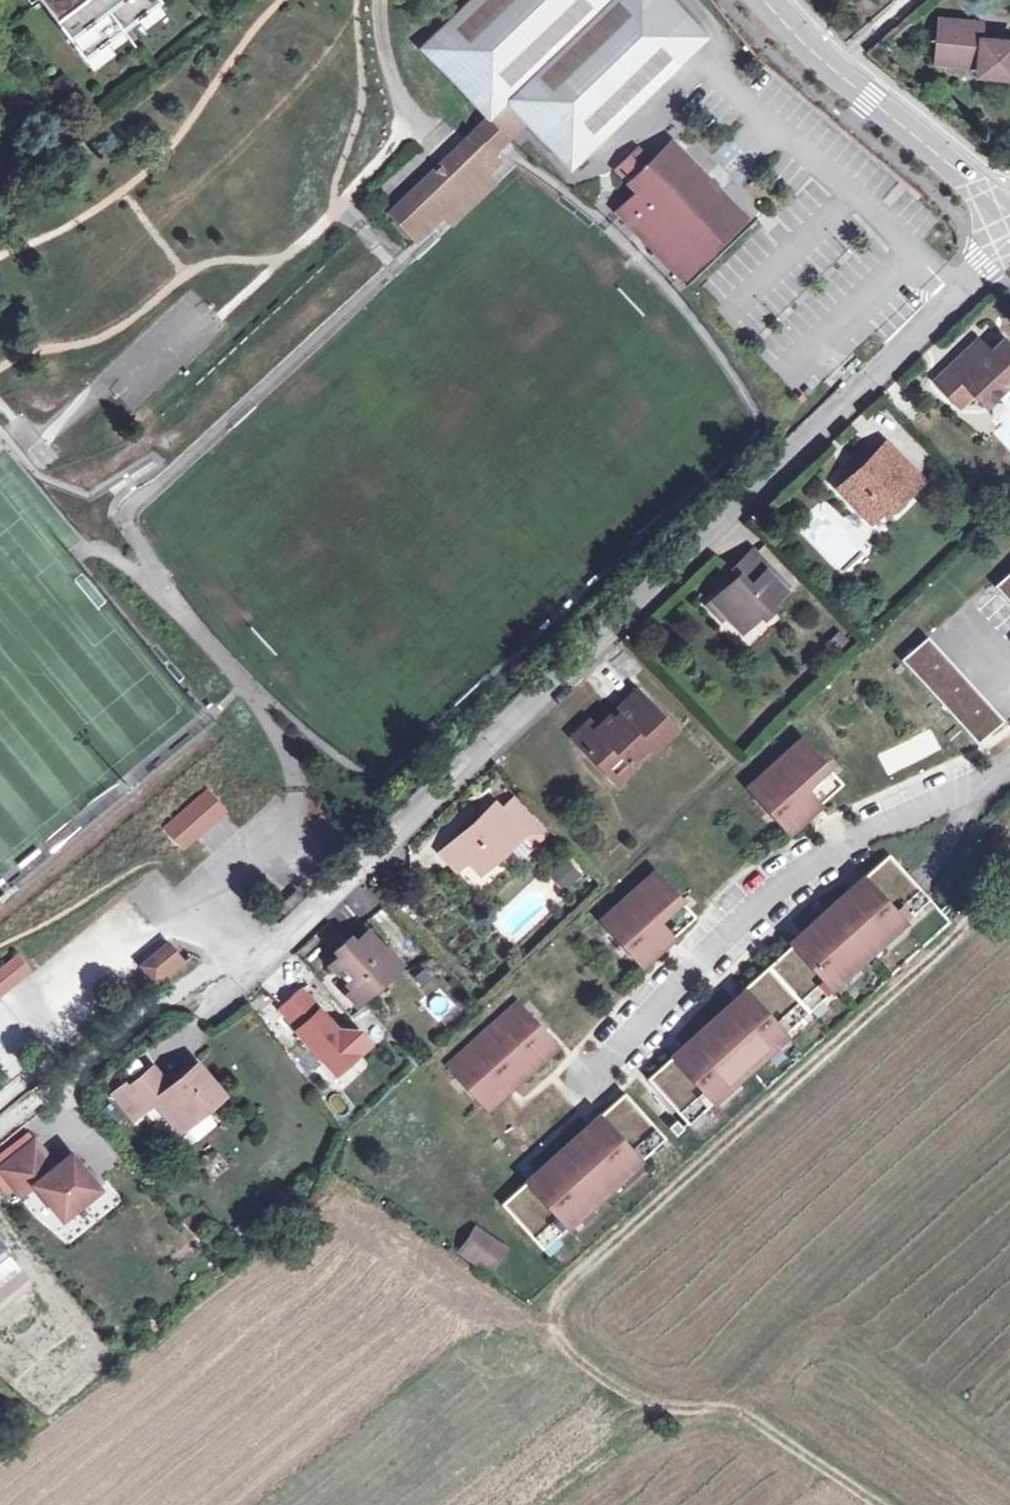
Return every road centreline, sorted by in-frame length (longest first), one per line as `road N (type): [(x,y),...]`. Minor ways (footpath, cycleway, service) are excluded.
road 1 (residential): [(194,919),(245,974),(1009,237)]
road 2 (track): [(873,1504),(737,1412),(673,1407),(597,1384),(546,1312),(567,1271),(952,935),(1009,840)]
road 3 (secondary): [(1009,219),(830,68),(764,0)]

